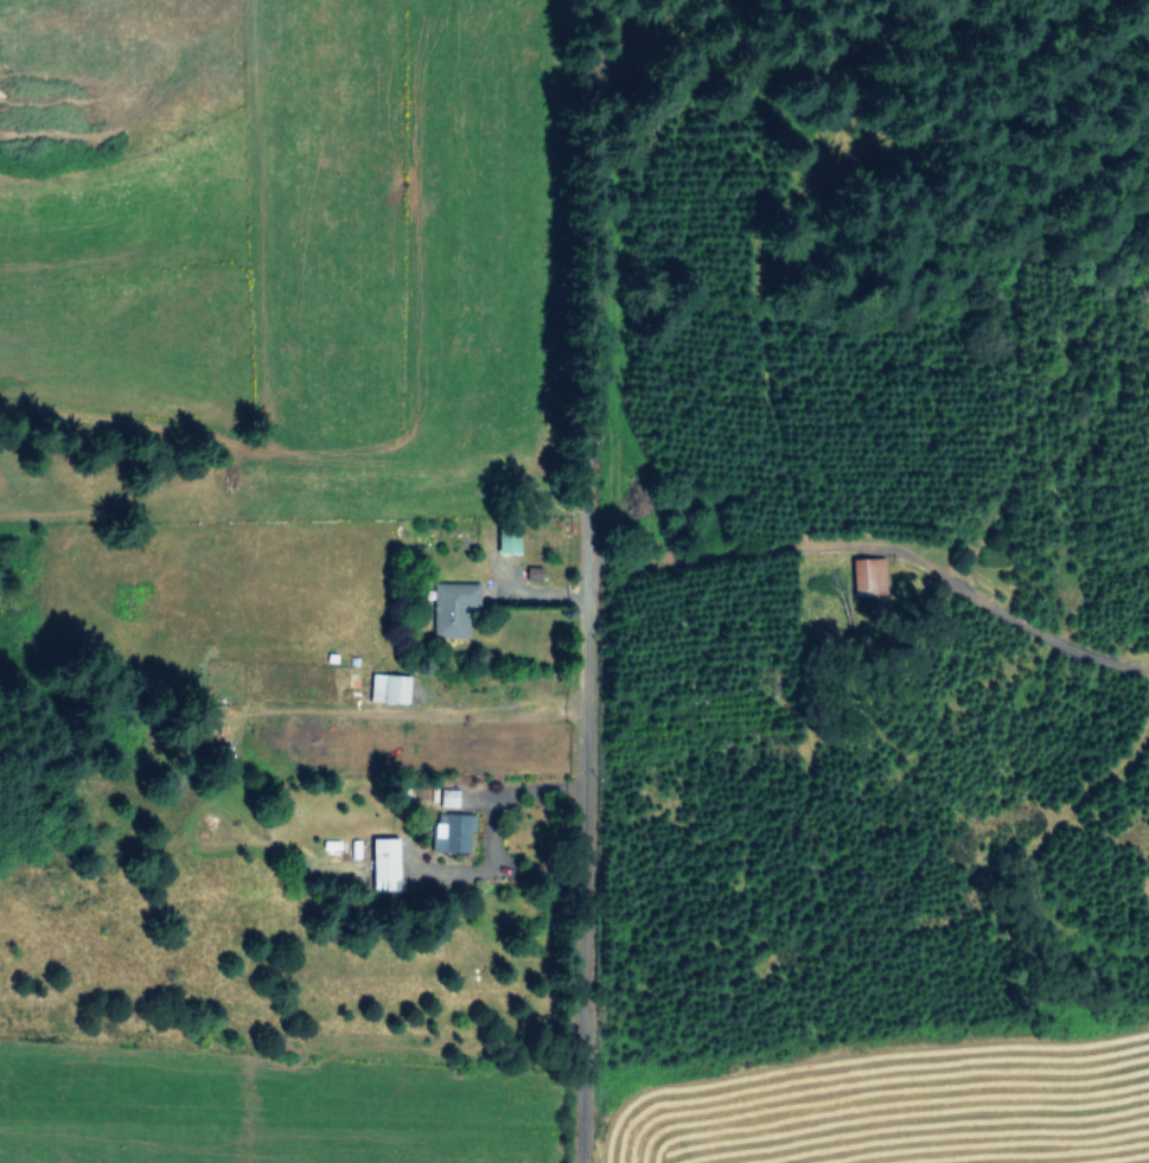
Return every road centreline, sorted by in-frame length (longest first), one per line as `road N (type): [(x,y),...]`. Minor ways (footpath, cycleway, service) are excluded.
road 1 (residential): [(588,1162),(586,575)]
road 2 (residential): [(561,0),(586,575)]

